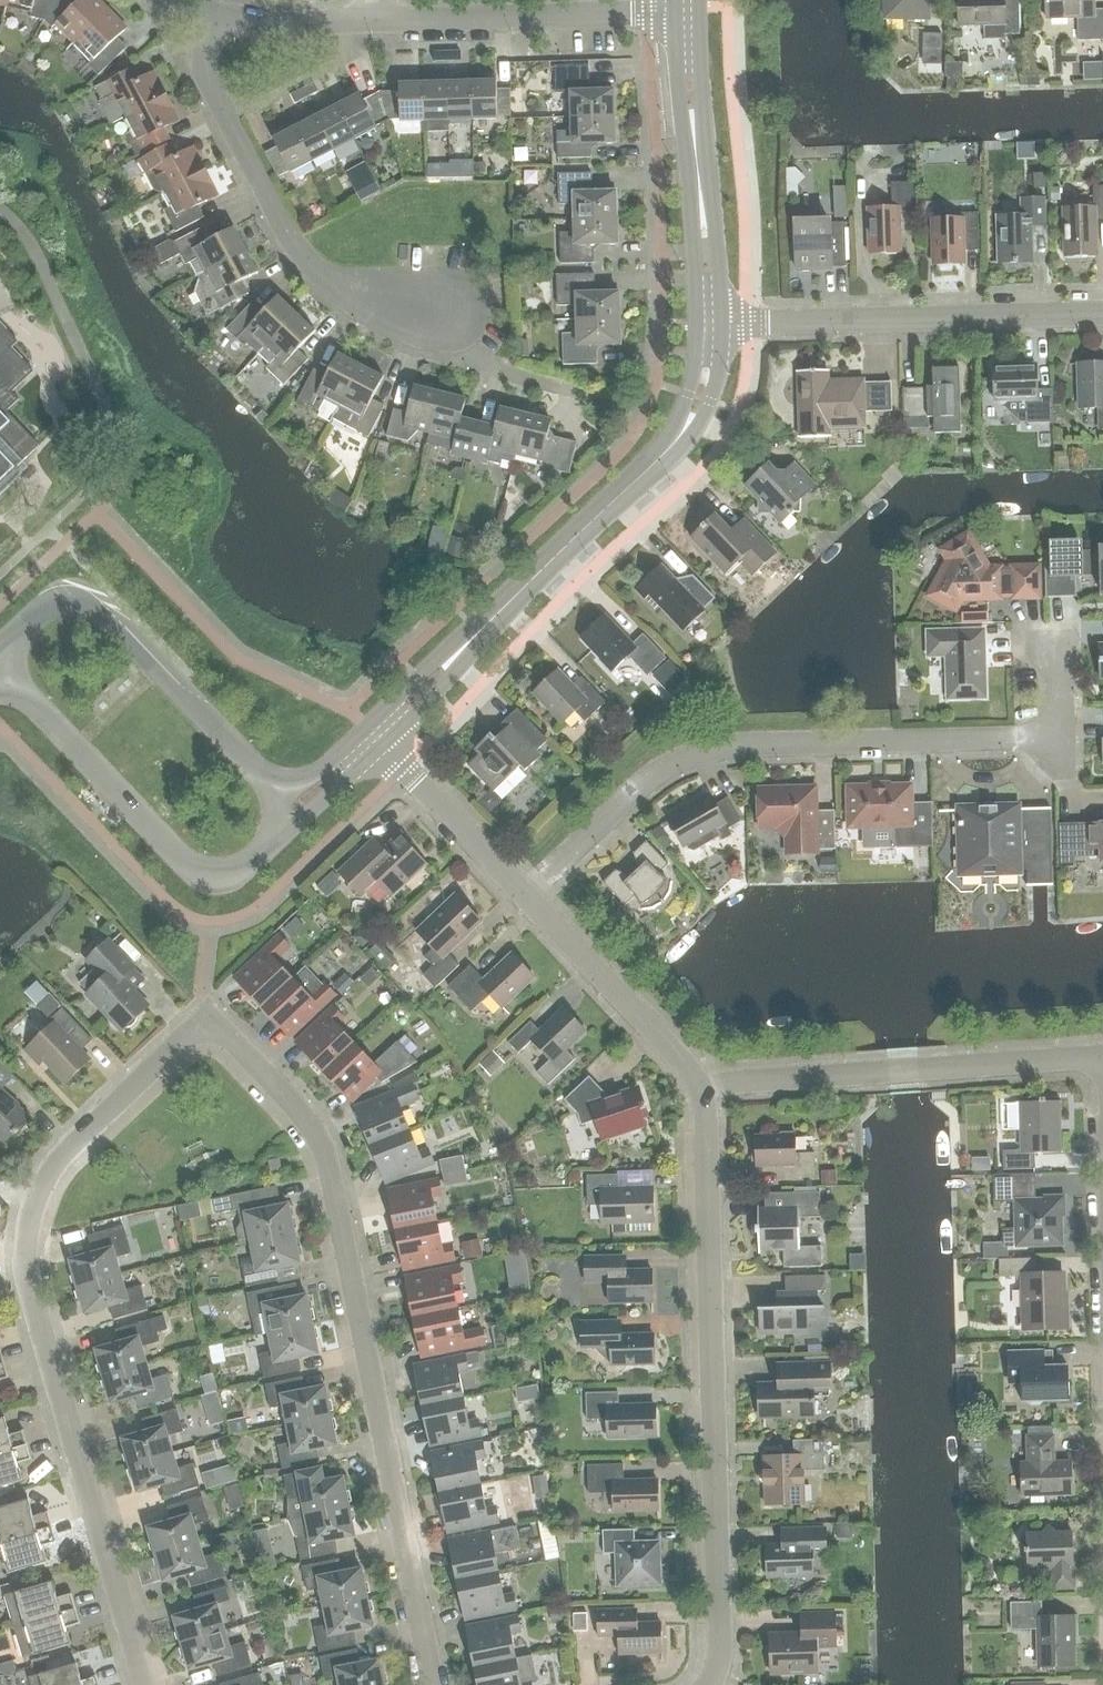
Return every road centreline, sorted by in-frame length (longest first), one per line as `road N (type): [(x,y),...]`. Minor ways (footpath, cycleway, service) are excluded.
road 1 (residential): [(145,1684),(29,1291),(25,1245),(54,1161),(205,1018)]
road 2 (residential): [(433,1684),(323,1147),(298,1108),(205,1018)]
road 3 (residential): [(527,896),(641,785),(699,752),(1061,736),(1059,649)]
road 4 (residential): [(708,1684),(721,1642),(700,1085)]
road 5 (residential): [(440,304),(418,313),(369,308),(296,245),(206,73),(218,15)]
road 6 (residential): [(700,1085),(1102,1056)]
road 7 (residential): [(720,324),(1102,313)]
road 8 (tertiary): [(28,698),(190,868),(206,876),(232,872),(276,836)]
road 9 (tertiary): [(265,775),(97,606),(61,599),(14,637)]
road 10 (tertiary): [(675,12),(695,325)]
road 11 (tertiary): [(720,324),(700,11)]
road 12 (residential): [(675,12),(372,21)]
road 13 (residential): [(700,1085),(527,896)]
road 14 (tertiary): [(591,520),(617,509),(690,438),(719,373),(720,324)]
road 15 (tertiary): [(695,325),(694,365),(678,415),(591,520)]
road 16 (tertiary): [(382,744),(514,607),(527,582)]
road 17 (tertiary): [(527,582),(502,596),(366,727)]
road 18 (residential): [(527,896),(382,744)]
road 19 (residential): [(372,21),(266,24),(218,15)]
road 20 (tertiary): [(276,836),(382,744)]
road 21 (tertiary): [(366,727),(308,776),(265,775)]

